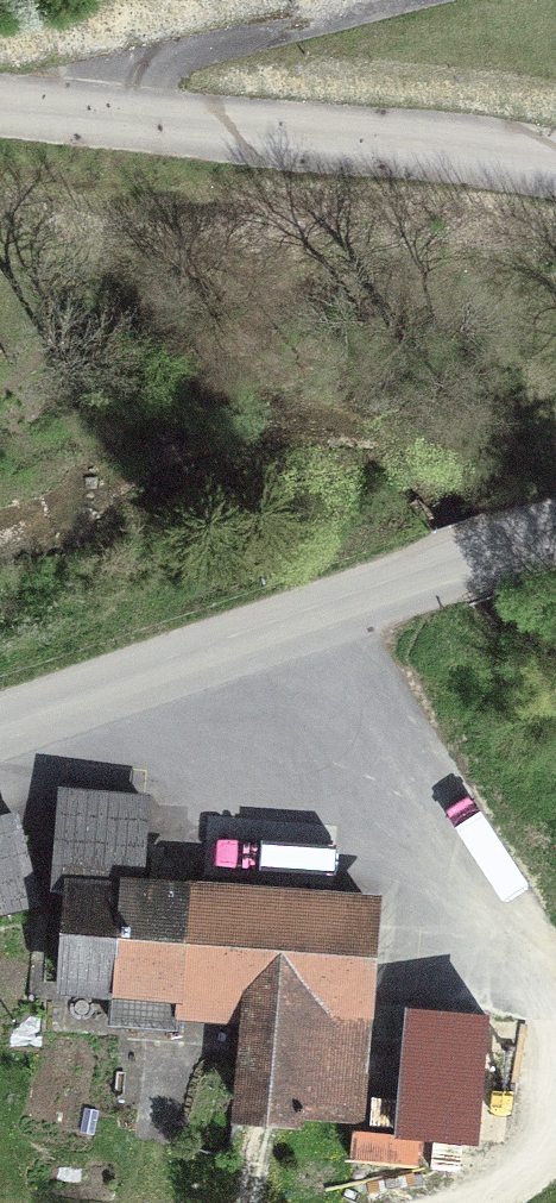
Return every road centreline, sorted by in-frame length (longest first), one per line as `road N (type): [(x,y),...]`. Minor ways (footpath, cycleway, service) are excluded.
road 1 (unclassified): [(0,748),(408,588),(555,539)]
road 2 (track): [(555,987),(377,717),(266,646)]
road 3 (track): [(2,110),(376,0)]

